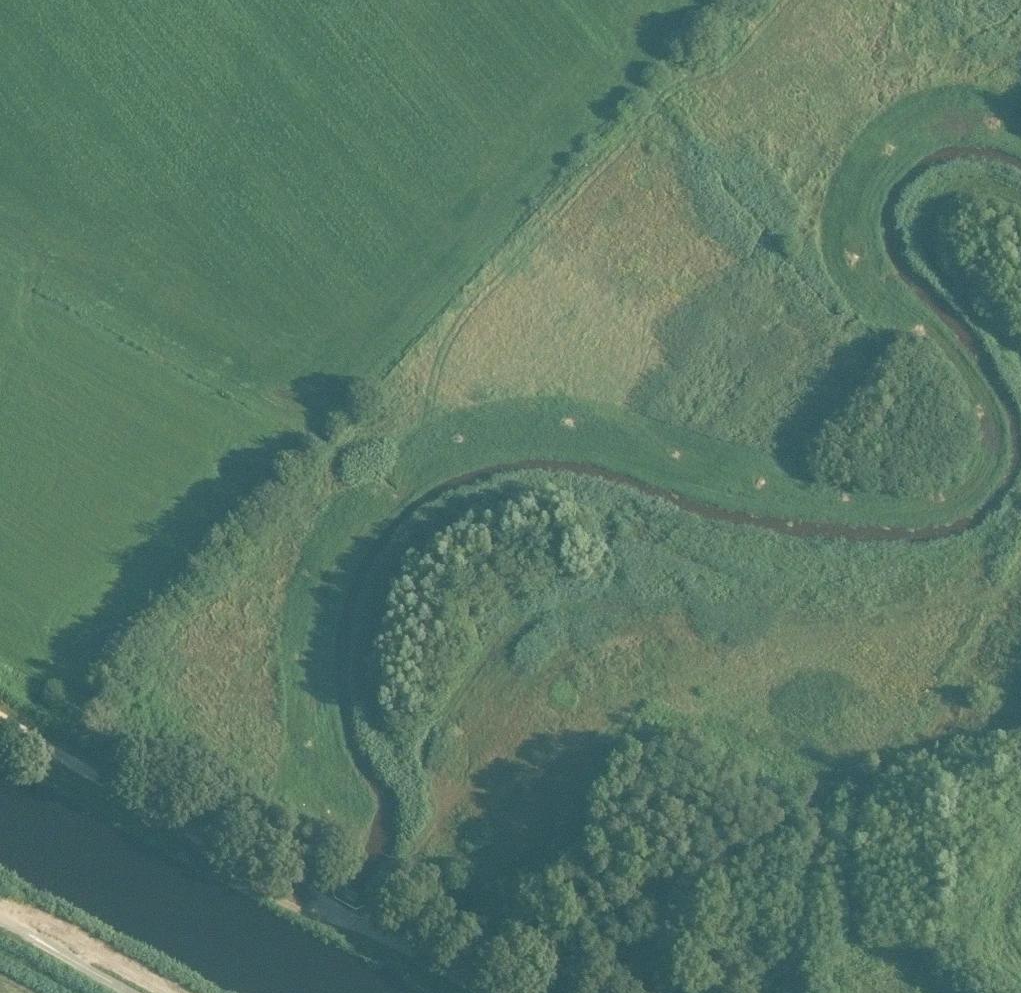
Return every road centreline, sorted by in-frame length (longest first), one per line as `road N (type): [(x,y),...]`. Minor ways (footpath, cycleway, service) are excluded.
road 1 (track): [(0,723),(475,992)]
road 2 (track): [(189,992),(43,913),(5,919)]

